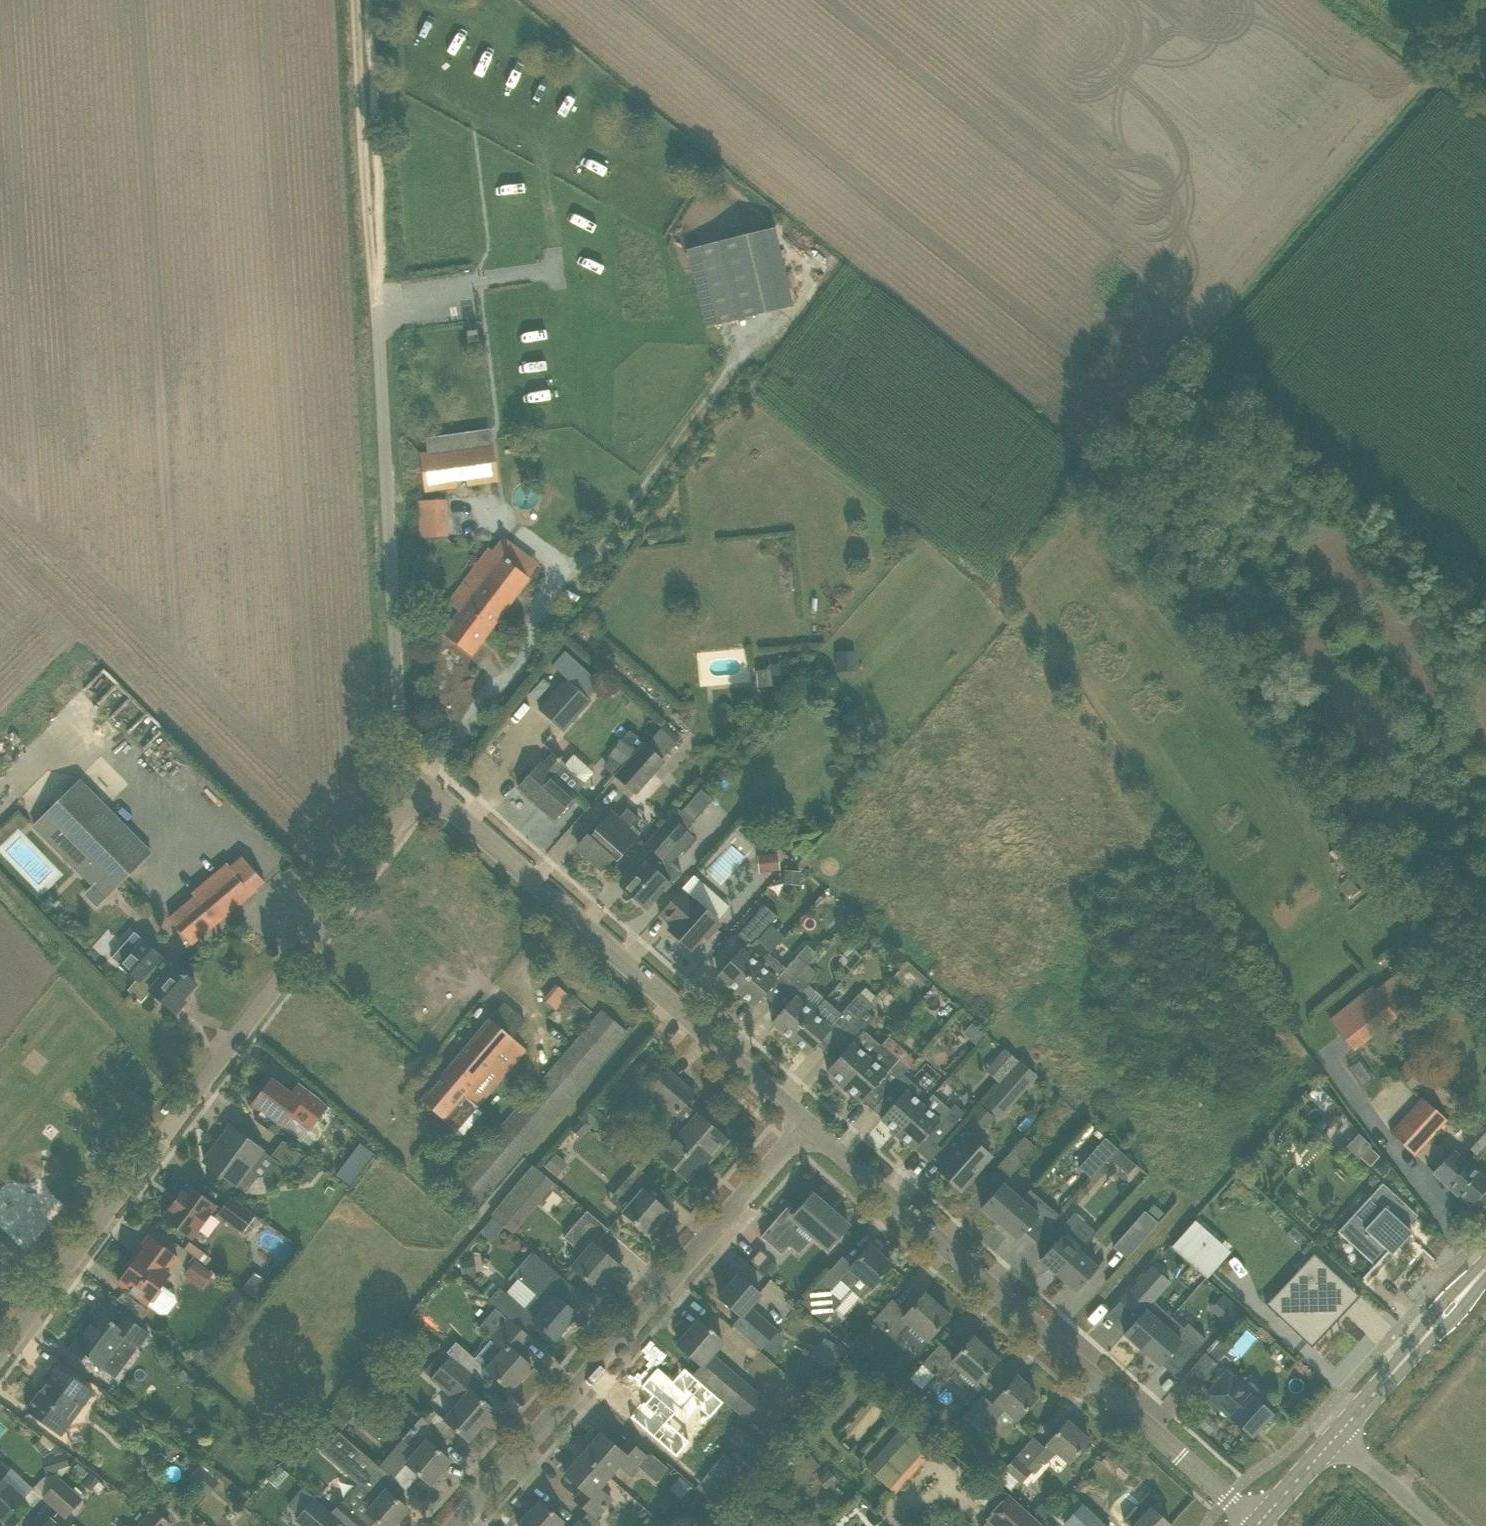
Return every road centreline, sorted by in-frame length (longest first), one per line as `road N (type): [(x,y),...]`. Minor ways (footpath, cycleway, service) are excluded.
road 1 (residential): [(0,1351),(417,788)]
road 2 (residential): [(1258,1525),(807,1133)]
road 3 (residential): [(807,1133),(417,788)]
road 4 (residential): [(473,1525),(807,1133)]
road 5 (unclassified): [(417,788),(403,735),(377,291)]
road 6 (track): [(377,291),(363,0)]
road 7 (secondary): [(1334,1437),(1427,1334)]
road 8 (unclassified): [(1436,1525),(1334,1437)]

